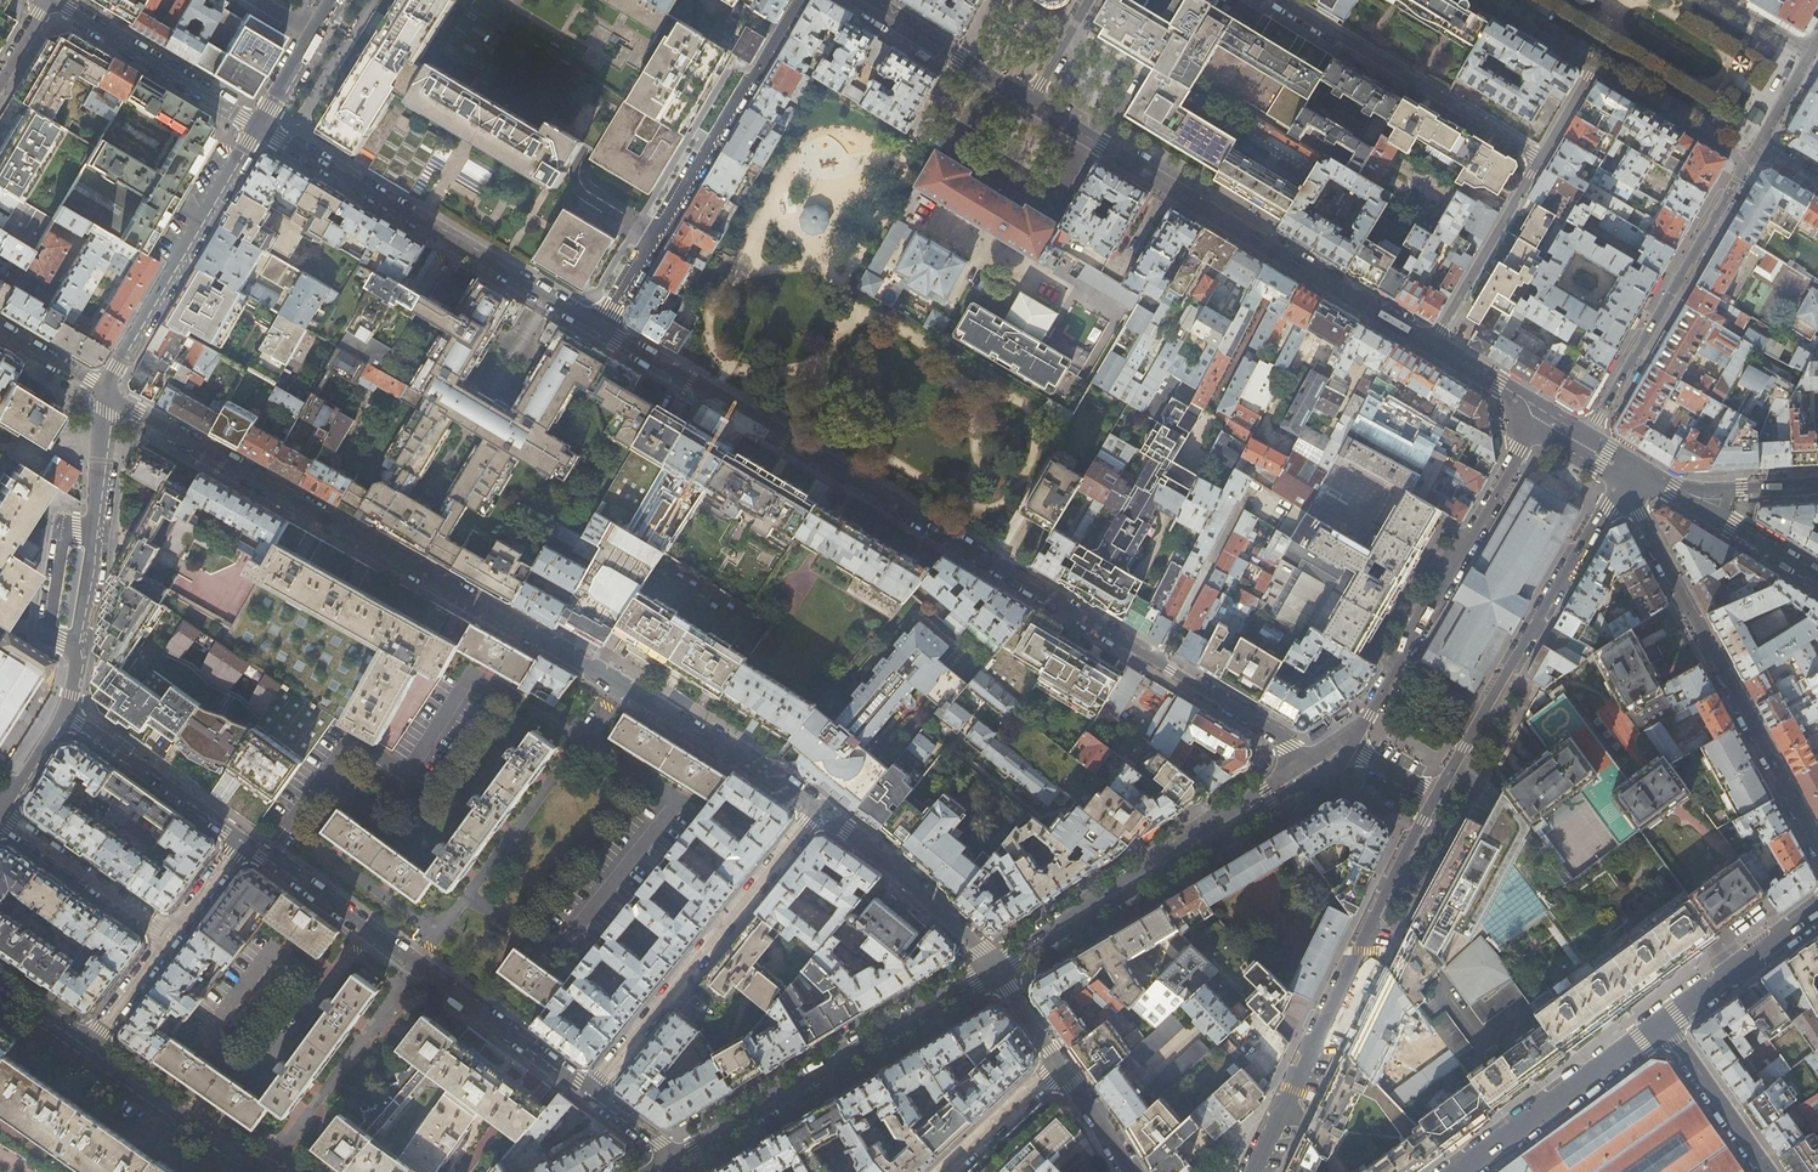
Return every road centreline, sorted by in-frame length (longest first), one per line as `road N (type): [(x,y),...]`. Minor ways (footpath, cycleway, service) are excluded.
road 1 (residential): [(104,392),(741,757),(817,810)]
road 2 (residential): [(1158,663),(596,325)]
road 3 (residential): [(1626,464),(1640,514),(1817,848)]
road 4 (residential): [(588,1094),(242,841)]
road 5 (residential): [(1435,797),(1251,1171)]
road 6 (residential): [(596,325),(258,128)]
road 7 (tertiary): [(1542,411),(1350,748)]
road 8 (tertiary): [(993,969),(1321,765)]
road 9 (residential): [(801,0),(596,325)]
road 10 (tertiary): [(1435,797),(1626,464)]
road 11 (tertiary): [(676,1158),(993,969)]
road 12 (residential): [(588,1094),(817,810)]
road 13 (residential): [(1748,163),(1587,440)]
road 14 (residential): [(104,392),(62,709)]
road 15 (tertiary): [(1166,185),(1432,344)]
road 16 (residential): [(258,128),(104,392)]
road 17 (residential): [(1281,0),(1540,158)]
road 18 (tertiary): [(1460,1171),(1663,1024)]
road 19 (residential): [(258,128),(51,0)]
road 20 (residential): [(817,810),(893,866),(993,969)]
road 21 (residential): [(242,841),(62,709)]
road 22 (residential): [(1540,158),(1432,344)]
road 23 (secondary): [(262,1171),(87,1049)]
road 24 (residential): [(0,815),(169,939)]
road 25 (tertiary): [(1663,1024),(1817,908)]
road 26 (residential): [(1321,765),(1158,663)]
road 27 (residential): [(1594,68),(1748,163)]
road 28 (residential): [(1663,1024),(1767,1171)]
road 29 (residential): [(1237,507),(1158,663)]
road 30 (tertiary): [(1029,103),(1166,185)]
road 31 (residential): [(1063,1064),(945,1171)]
road 32 (residential): [(87,1049),(169,939)]
road 33 (residential): [(1482,0),(1594,68)]
road 34 (tertiary): [(1432,344),(1542,411)]
road 35 (residential): [(1063,1064),(1130,1171)]
road 36 (residential): [(169,939),(242,841)]
road 37 (residential): [(0,330),(104,392)]

